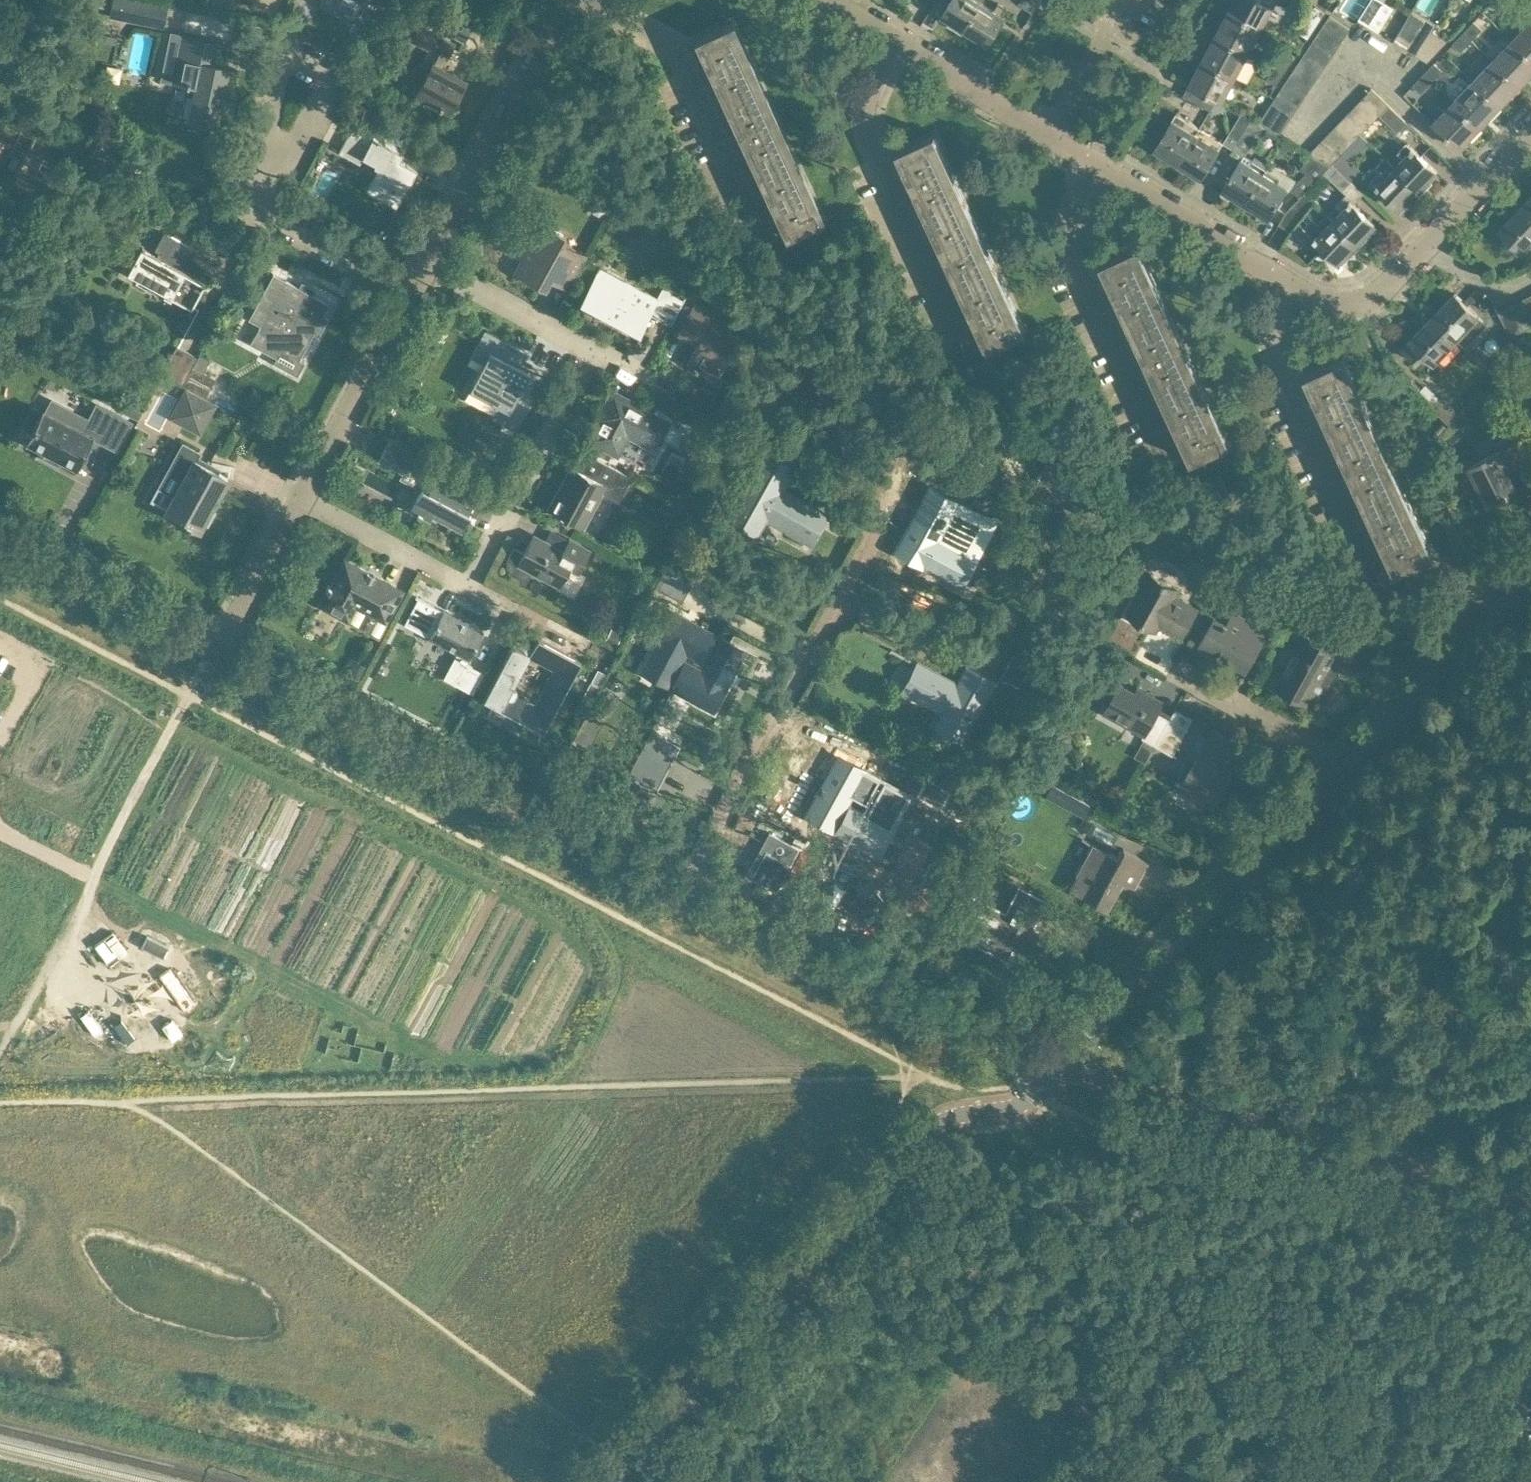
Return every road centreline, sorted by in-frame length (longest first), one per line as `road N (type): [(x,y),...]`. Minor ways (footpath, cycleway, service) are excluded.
road 1 (unclassified): [(602,1481),(970,1086),(995,1076),(1040,1079),(1056,1066)]
road 2 (unclassified): [(676,894),(215,655)]
road 3 (unclassified): [(1530,1206),(1306,1133),(1222,1118),(1056,1066)]
road 4 (residential): [(676,894),(883,522)]
road 5 (residential): [(1056,1066),(1343,758)]
road 6 (unclassified): [(1056,1066),(942,1025),(676,894)]
road 7 (residential): [(965,352),(867,138),(872,90),(898,44)]
road 8 (residential): [(1168,464),(1074,252),(1077,203),(1099,168)]
road 9 (residential): [(1374,580),(1275,361),(1274,325),(1295,291)]
road 10 (residential): [(757,240),(672,51),(577,0)]
road 11 (residential): [(1530,137),(1372,298),(1341,308),(1295,291)]
road 12 (residential): [(429,264),(573,0)]
road 13 (residential): [(1343,758),(1530,566)]
road 14 (residential): [(469,587),(595,352)]
road 15 (unclassified): [(215,655),(0,543)]
road 16 (residential): [(1295,291),(1099,168)]
road 17 (residential): [(300,497),(409,301)]
road 18 (residential): [(260,218),(328,76),(285,52)]
road 19 (residential): [(1343,758),(1173,666)]
road 20 (residential): [(469,587),(300,497)]
road 21 (residential): [(595,352),(429,264)]
road 22 (residential): [(215,655),(300,497)]
road 23 (residential): [(1047,135),(898,44)]
road 24 (residential): [(409,301),(260,218)]
road 25 (residential): [(285,52),(260,218)]
road 26 (residential): [(1047,135),(1132,0)]

